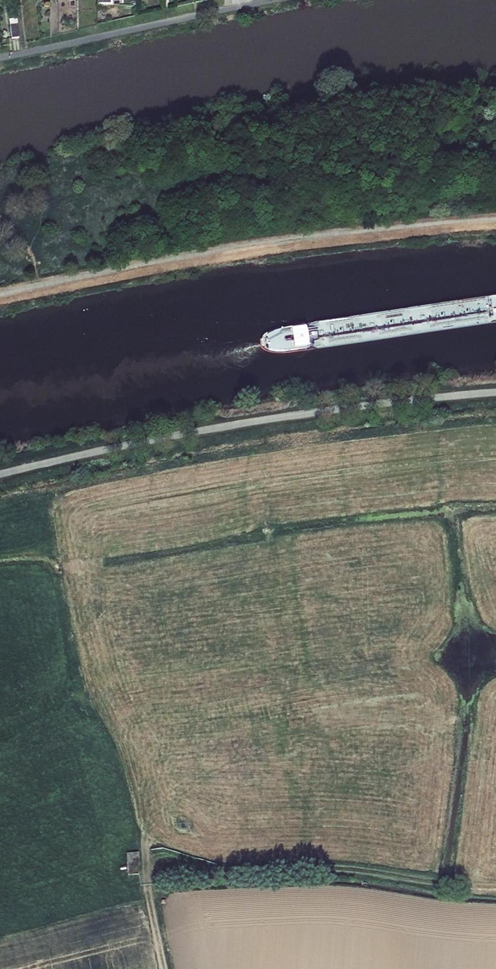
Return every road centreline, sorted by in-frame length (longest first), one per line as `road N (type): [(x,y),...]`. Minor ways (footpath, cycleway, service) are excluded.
road 1 (unclassified): [(0,58),(269,0)]

